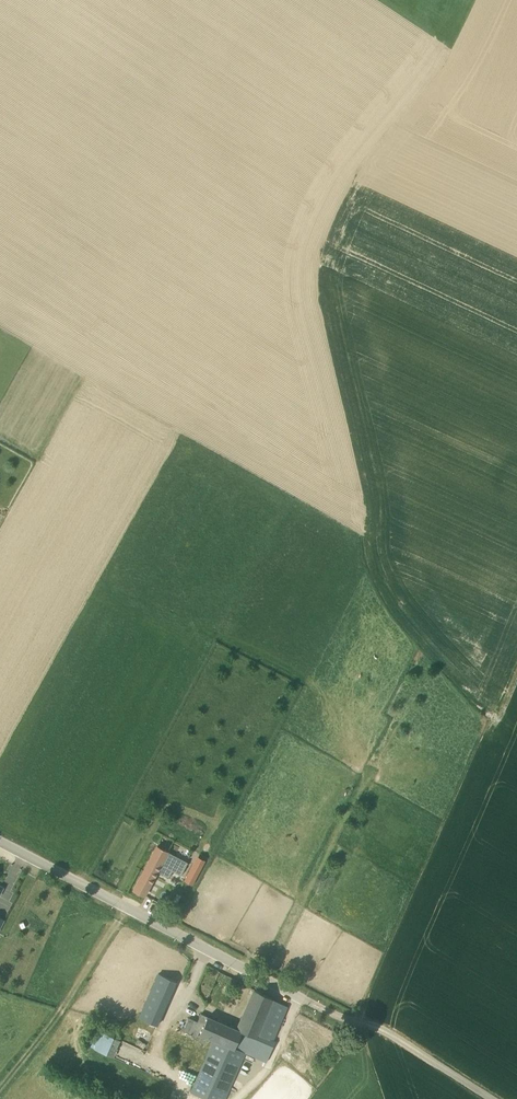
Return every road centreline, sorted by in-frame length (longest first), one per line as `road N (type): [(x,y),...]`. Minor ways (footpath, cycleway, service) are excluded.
road 1 (residential): [(0,842),(365,1025)]
road 2 (unclassified): [(365,1025),(485,1098)]

